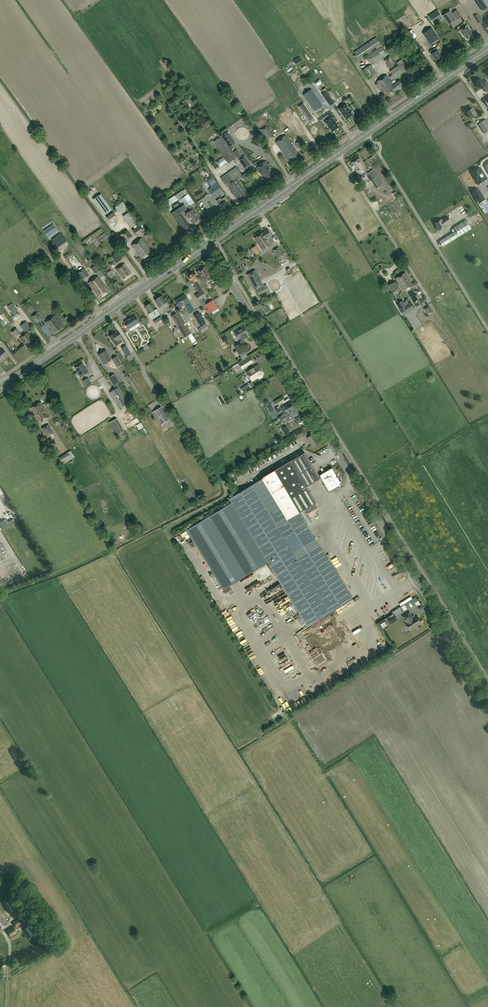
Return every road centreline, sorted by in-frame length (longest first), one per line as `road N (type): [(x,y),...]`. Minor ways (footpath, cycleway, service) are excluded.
road 1 (unclassified): [(206,244),(487,698)]
road 2 (primary): [(206,244),(487,49)]
road 3 (primary): [(0,387),(206,244)]

